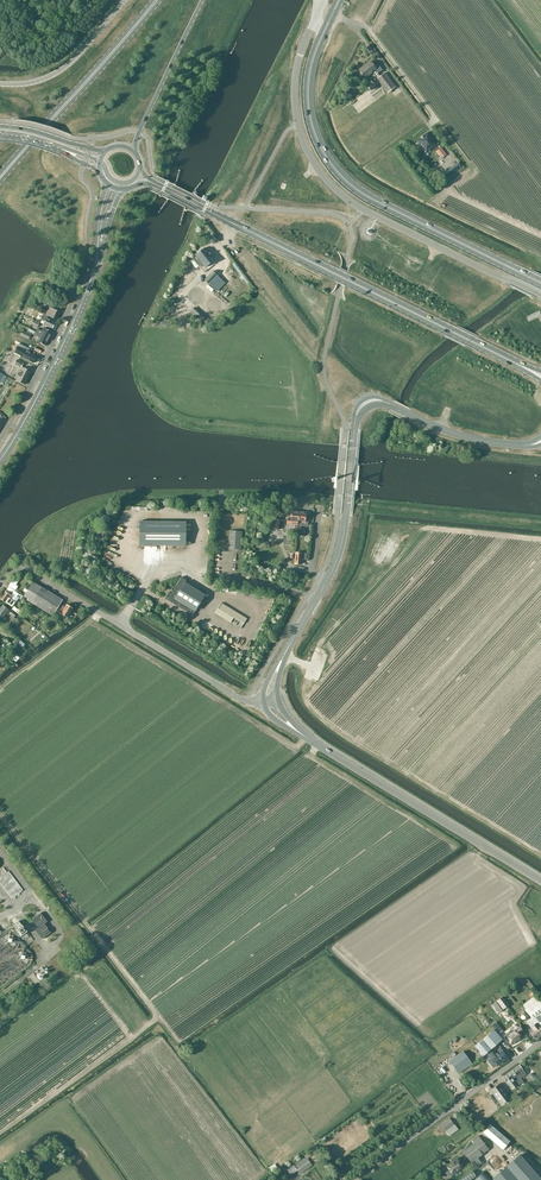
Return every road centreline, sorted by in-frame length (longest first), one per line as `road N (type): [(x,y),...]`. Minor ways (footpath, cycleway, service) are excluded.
road 1 (unclassified): [(321,8),(300,58),(295,100),(301,135),(325,179),(372,215),(540,296)]
road 2 (primary): [(197,205),(531,371)]
road 3 (primary): [(314,57),(312,124),(342,178),(540,283)]
road 4 (unclassified): [(269,701),(341,546),(358,411),(372,400),(395,407)]
road 5 (unclassified): [(540,882),(317,745),(269,701)]
road 6 (unclassified): [(0,585),(13,570),(26,570),(246,702),(269,701)]
road 7 (primary): [(0,460),(68,333),(98,238)]
road 8 (primary): [(0,182),(160,0)]
road 9 (unclassified): [(352,1179),(540,1043)]
road 10 (primary): [(153,0),(0,174)]
road 11 (primary): [(133,150),(204,0)]
road 12 (unclassified): [(125,0),(60,70),(0,84)]
road 13 (unclassified): [(540,442),(471,438),(395,407)]

